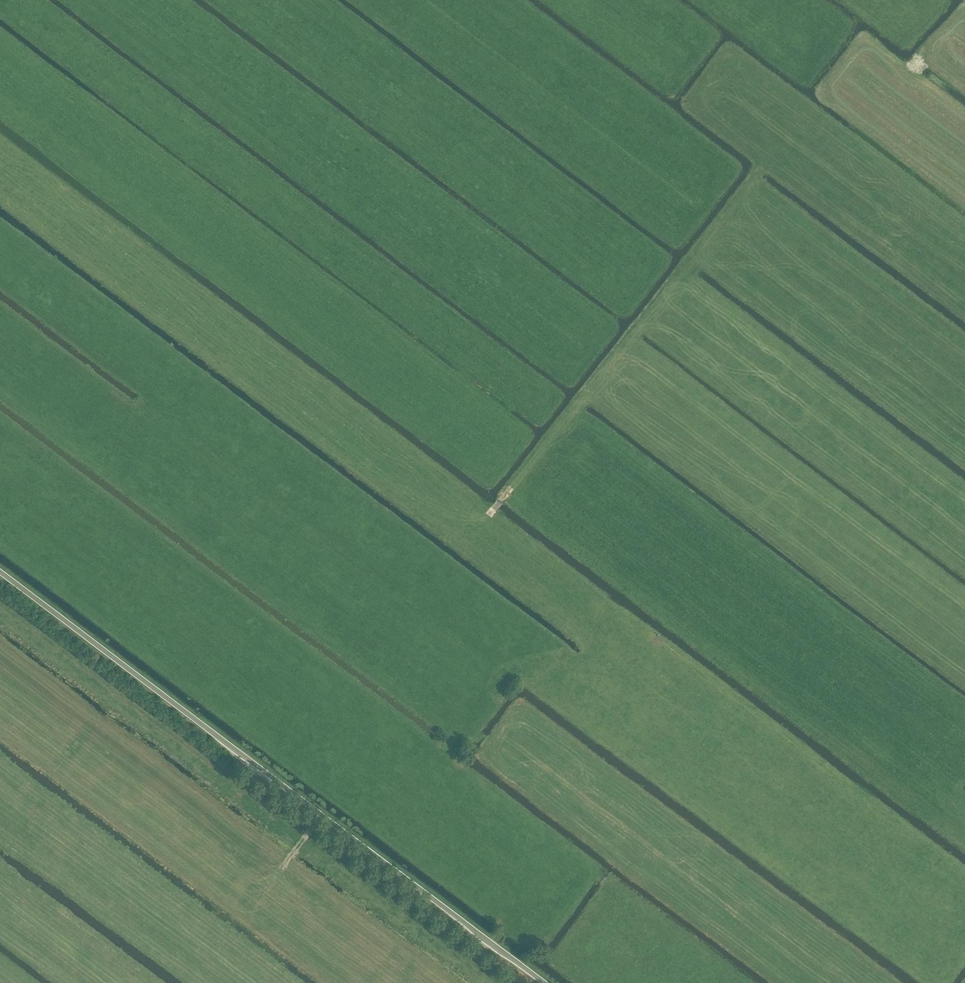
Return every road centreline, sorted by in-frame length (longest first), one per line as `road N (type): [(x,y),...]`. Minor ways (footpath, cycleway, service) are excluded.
road 1 (unclassified): [(551,982),(0,569)]

